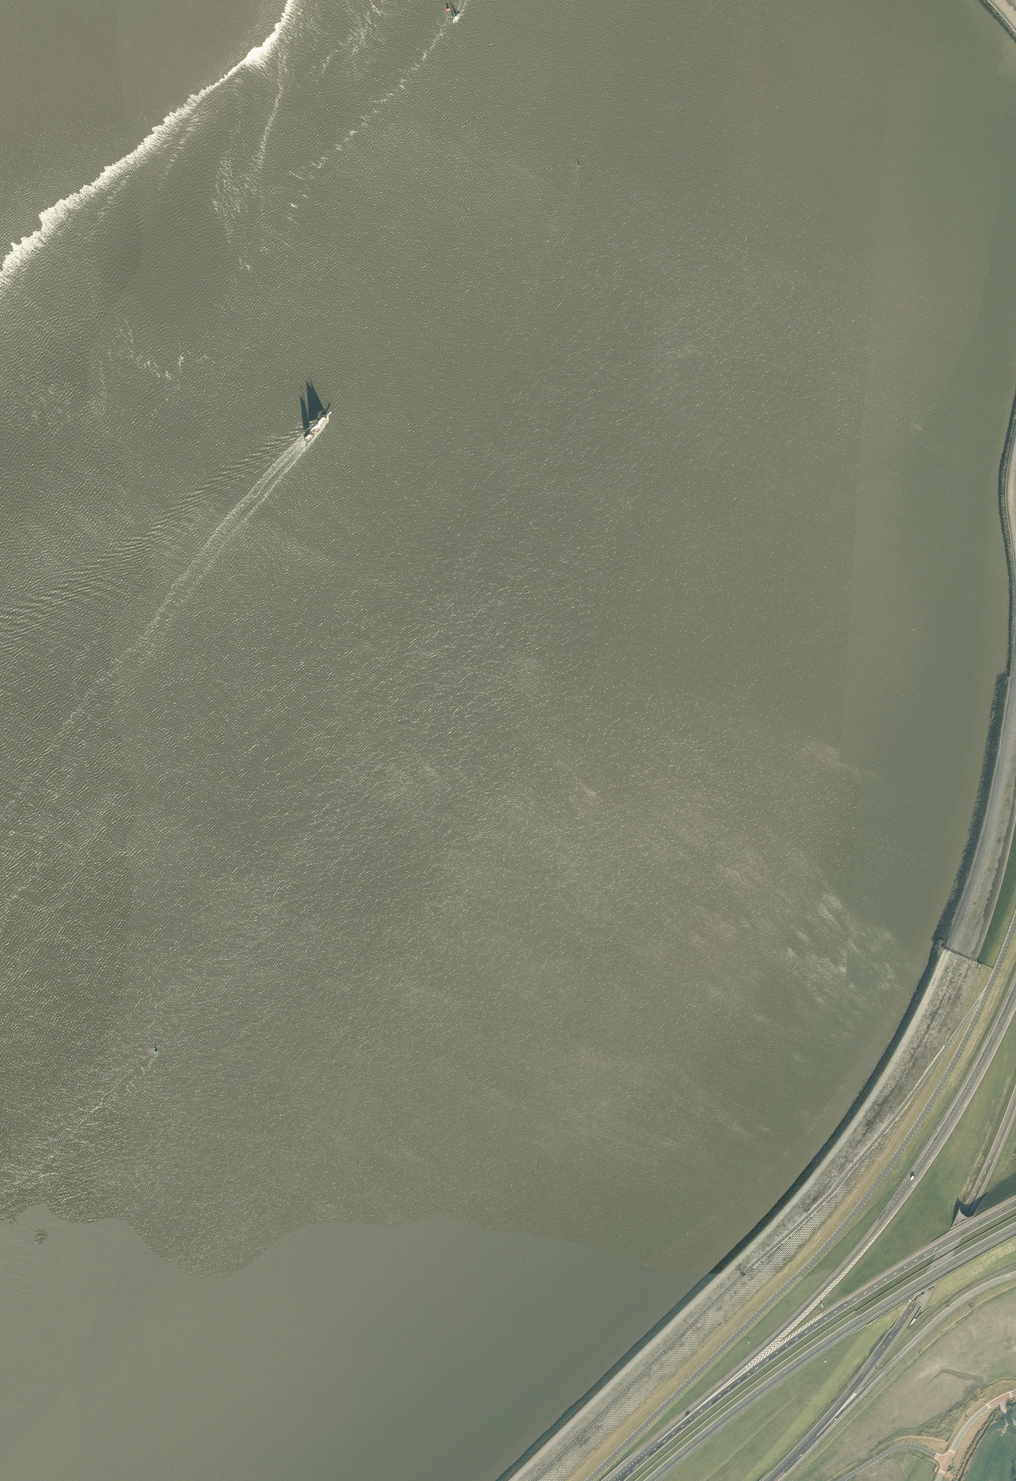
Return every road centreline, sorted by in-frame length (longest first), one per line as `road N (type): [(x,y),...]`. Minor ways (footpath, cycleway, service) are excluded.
road 1 (unclassified): [(589,1480),(860,1209),(947,1075),(1015,918)]
road 2 (motorway): [(1015,998),(954,1120),(870,1240),(659,1445)]
road 3 (motorway): [(649,1480),(802,1360),(1015,1227)]
road 4 (motorway): [(1015,1203),(856,1298),(659,1445)]
road 5 (motorway): [(814,1433),(930,1279),(1015,1094)]
road 6 (motorway): [(814,1433),(953,1306),(1015,1274)]

